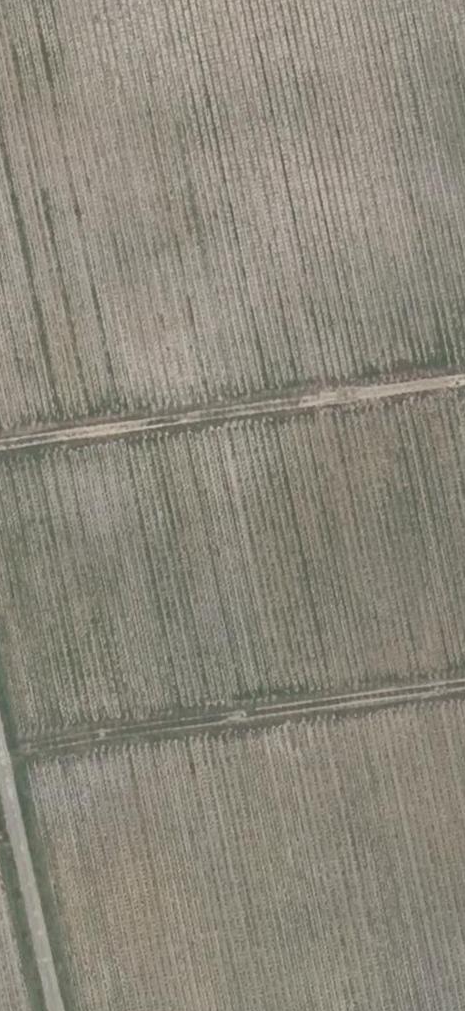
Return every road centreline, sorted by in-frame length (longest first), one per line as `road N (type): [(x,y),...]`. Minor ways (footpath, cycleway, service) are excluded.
road 1 (track): [(464,684),(1,756)]
road 2 (track): [(0,445),(464,380)]
road 3 (track): [(55,1010),(0,749)]

